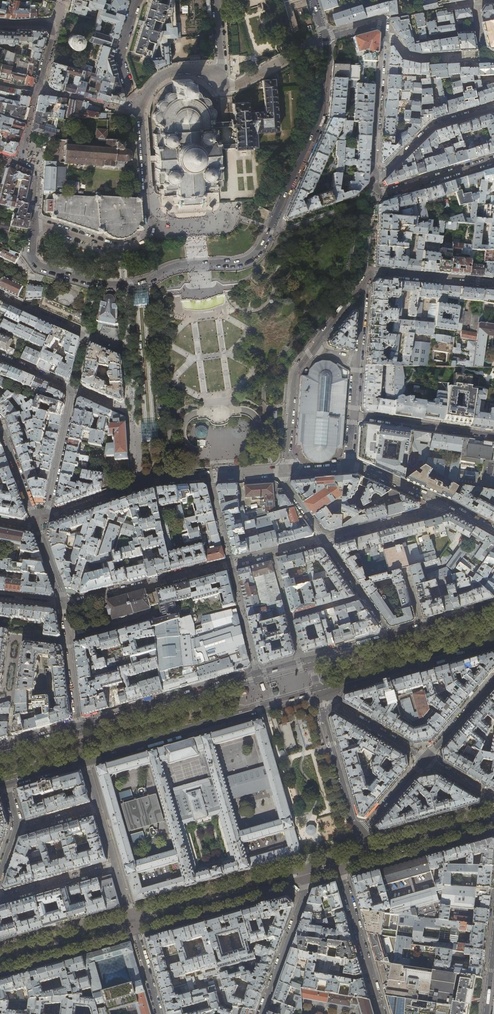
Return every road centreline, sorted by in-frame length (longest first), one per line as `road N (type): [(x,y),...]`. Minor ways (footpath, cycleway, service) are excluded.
road 1 (residential): [(325,38),(320,117),(252,255),(123,285),(36,264),(34,223),(121,249),(149,234),(139,109),(166,74),(222,71)]
road 2 (residential): [(64,605),(323,539)]
road 3 (residential): [(275,472),(160,481),(38,527)]
road 4 (primary): [(85,762),(319,696)]
road 5 (primary): [(309,659),(78,726)]
road 6 (residential): [(325,38),(385,28),(374,183)]
road 7 (residential): [(305,873),(131,917)]
road 8 (residential): [(134,927),(305,873)]
road 9 (primary): [(327,693),(493,646)]
road 10 (residential): [(339,863),(383,1013)]
road 11 (residential): [(305,873),(261,1013)]
road 12 (residential): [(374,183),(432,126),(493,108)]
road 13 (residential): [(74,389),(38,527)]
road 14 (residential): [(353,416),(493,436)]
road 15 (residential): [(0,965),(134,927)]
road 16 (residential): [(131,917),(0,955)]
road 17 (residential): [(323,539),(451,506)]
road 18 (residential): [(313,347),(294,373),(285,471)]
road 19 (residential): [(493,284),(365,279)]
road 20 (residential): [(493,160),(384,193),(374,183)]
road 21 (residential): [(359,835),(323,713)]
road 22 (residential): [(0,295),(111,347)]
road 23 (residential): [(493,813),(377,852)]
road 24 (residential): [(0,899),(116,866)]
road 25 (residential): [(377,852),(493,824)]

